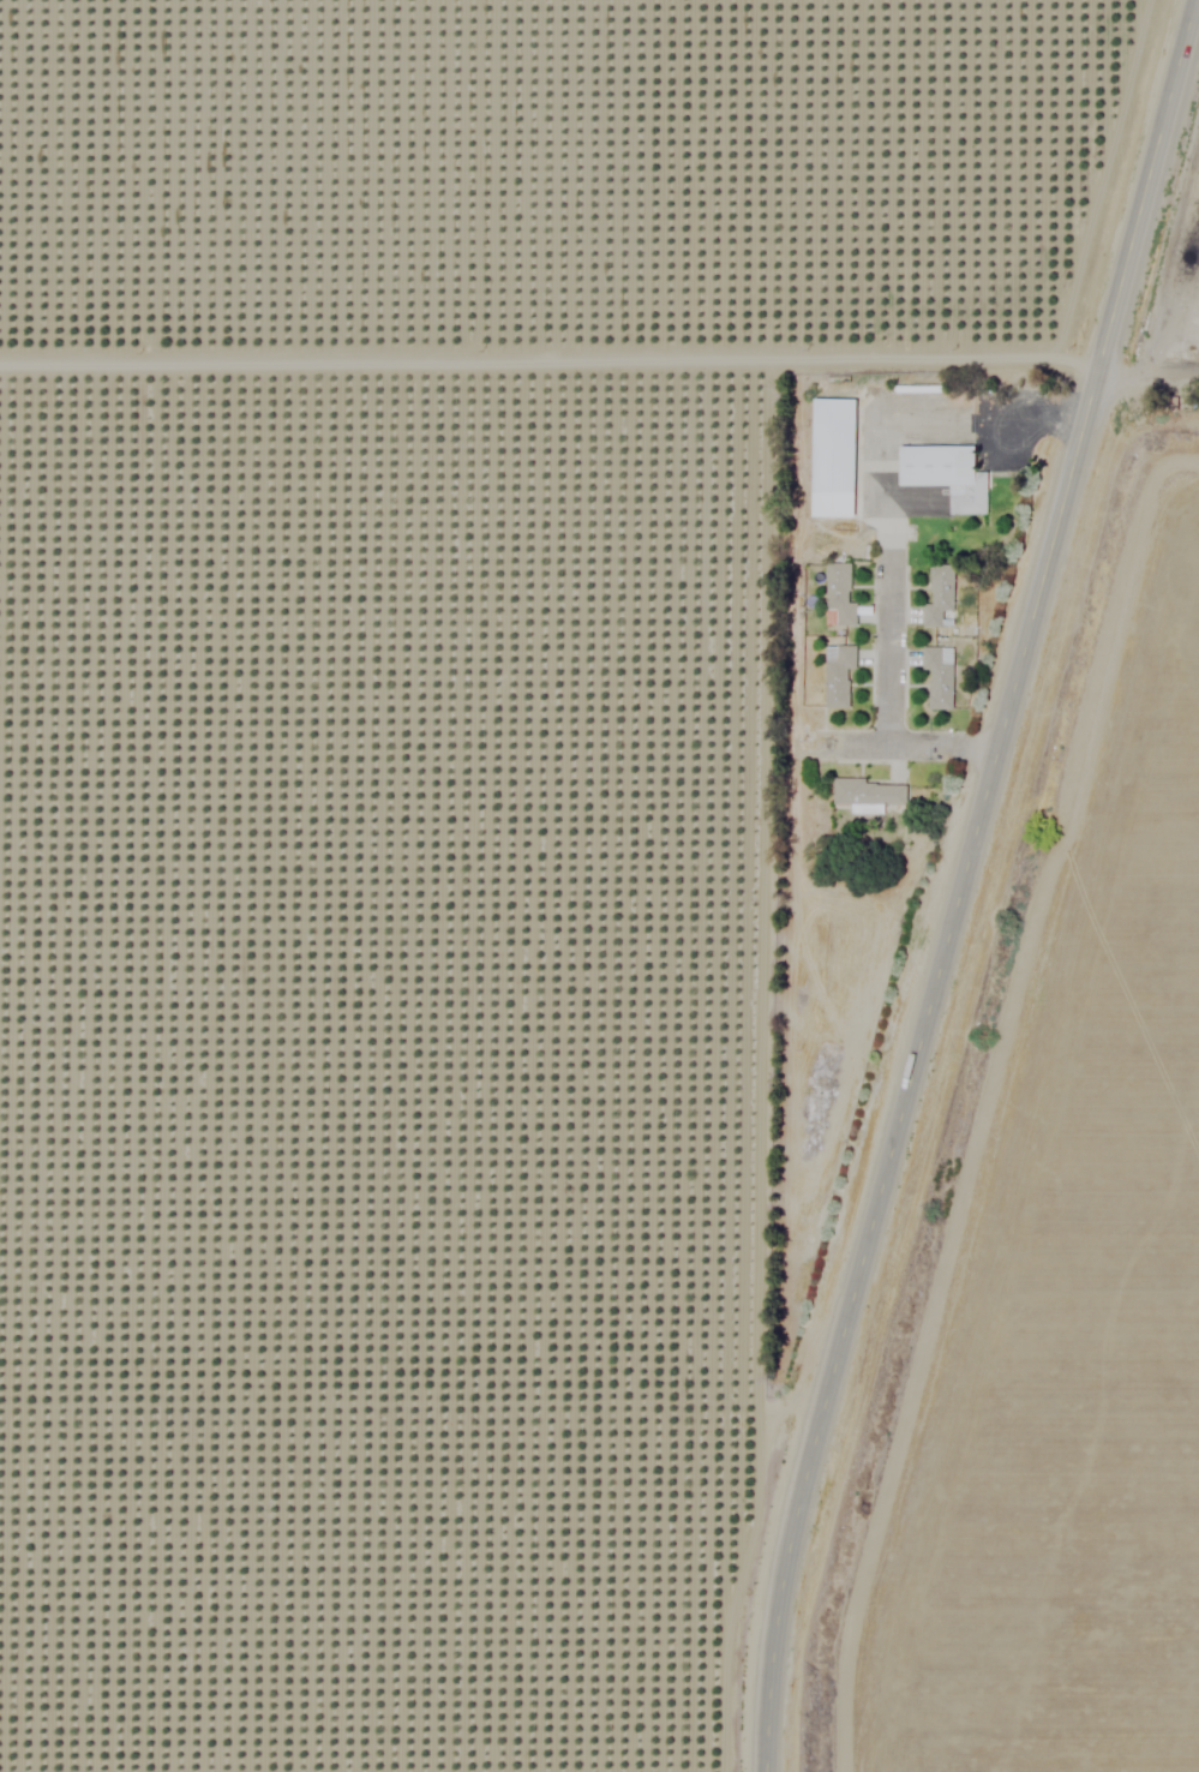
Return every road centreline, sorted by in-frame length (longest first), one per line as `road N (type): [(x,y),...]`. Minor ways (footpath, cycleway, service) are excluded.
road 1 (tertiary): [(764,1771),(763,1662),(803,1447),(982,790),(1109,366),(1197,0)]
road 2 (residential): [(809,752),(891,747),(894,557)]

